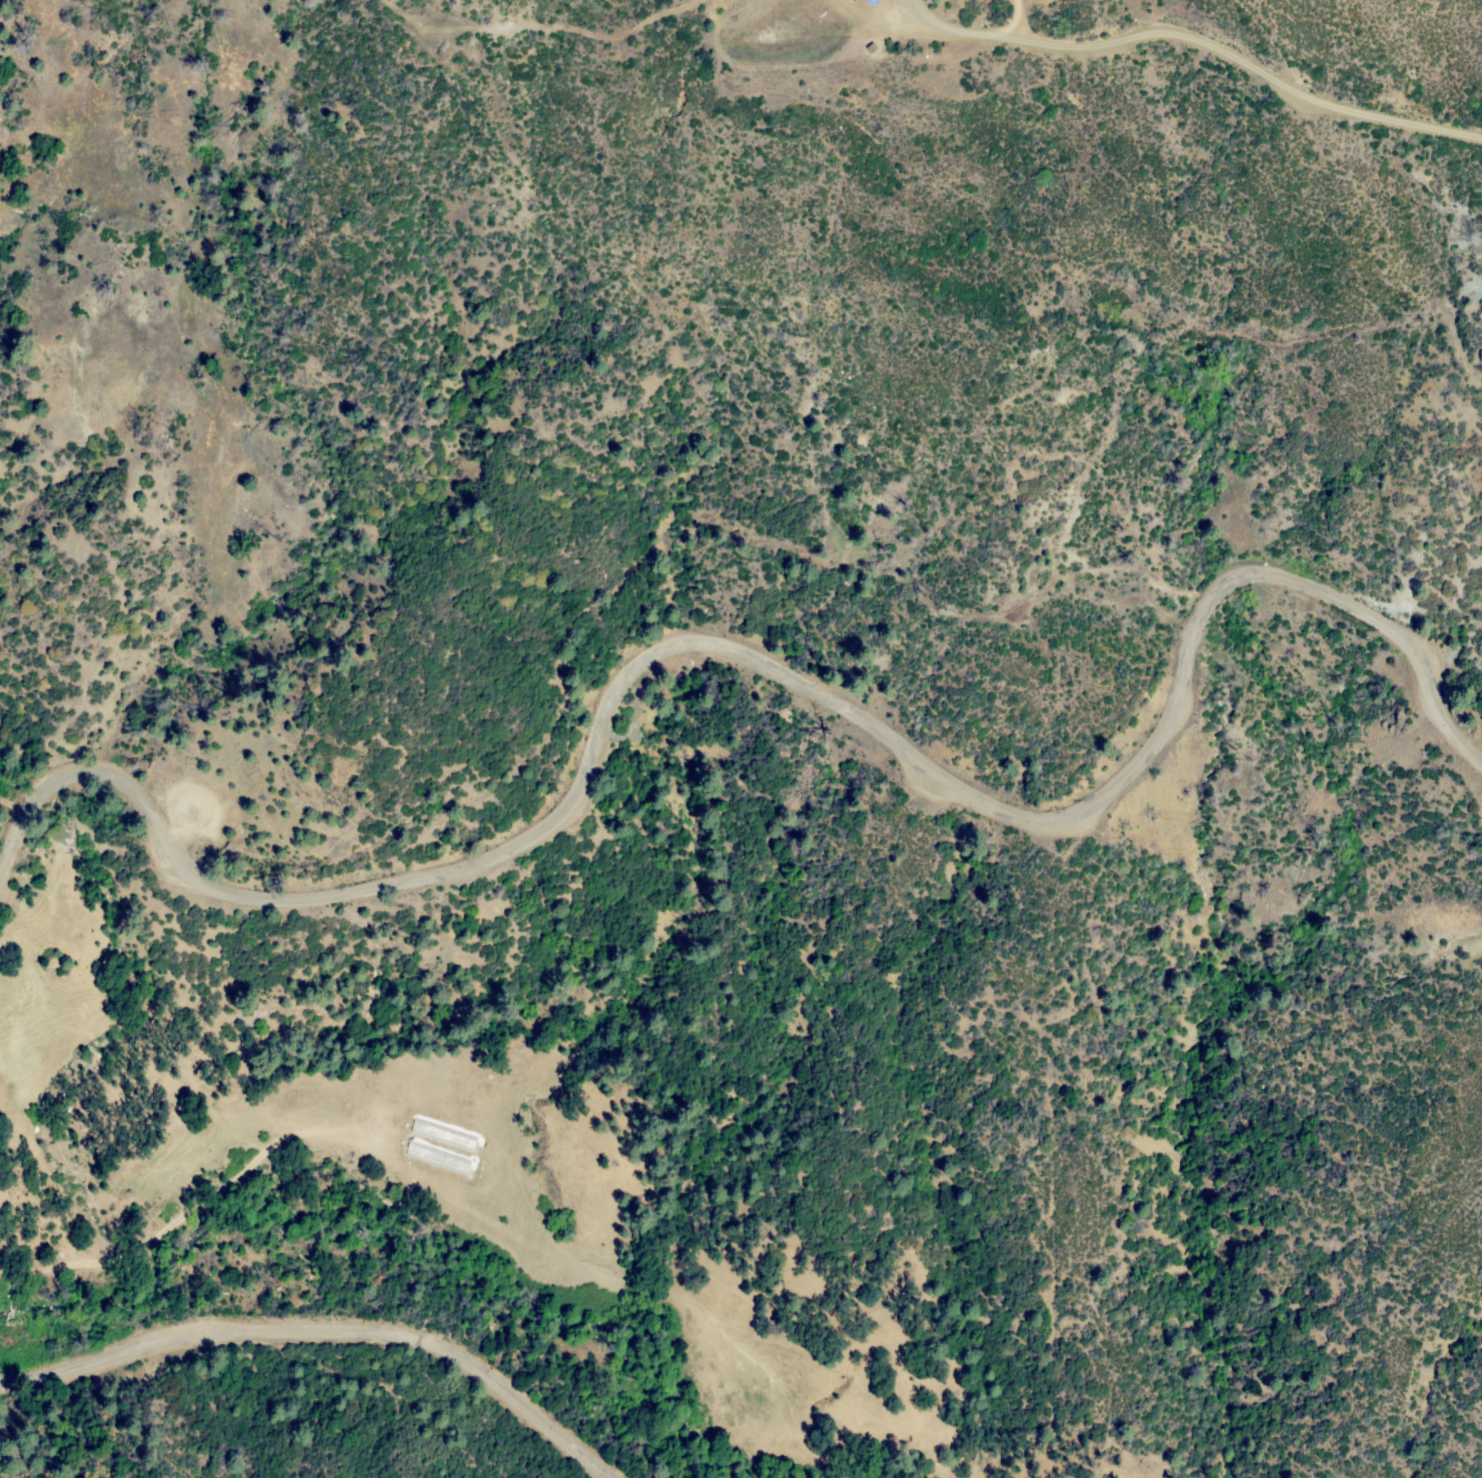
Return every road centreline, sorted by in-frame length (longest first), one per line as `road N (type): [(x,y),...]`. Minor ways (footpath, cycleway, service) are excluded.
road 1 (tertiary): [(0,870),(31,810),(83,776),(132,793),(192,872),(230,893),(330,897),(477,865),(530,839),(570,804),(620,687),(637,668),(681,646),(708,645),(757,662),(856,715),(983,801),(1060,816),(1103,795),(1142,758),(1172,712),(1204,616),(1219,595),(1261,577),(1308,586),(1402,639),(1448,724),(1481,757)]
road 2 (tertiary): [(609,1477),(472,1368),(394,1337),(213,1336),(0,1386)]

